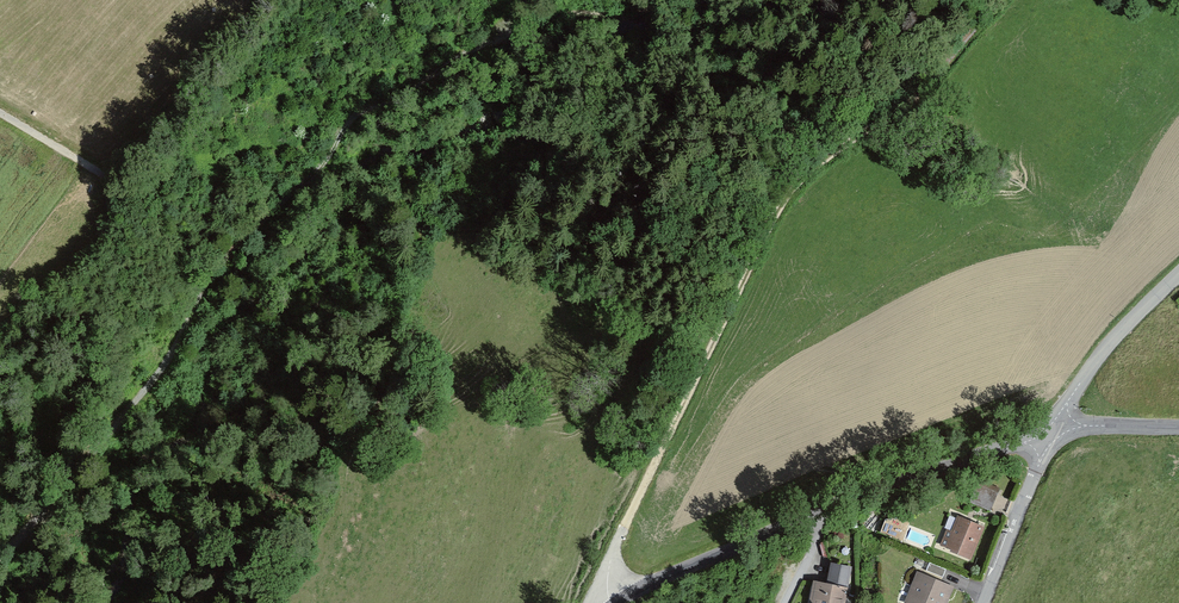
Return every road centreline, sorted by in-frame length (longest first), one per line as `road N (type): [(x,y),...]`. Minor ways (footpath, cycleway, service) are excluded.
road 1 (track): [(611,602),(622,528),(785,201),(902,106),(1001,0)]
road 2 (unclassified): [(621,602),(816,512),(1053,434)]
road 3 (track): [(0,563),(157,380),(202,291)]
road 4 (unclassified): [(1178,272),(1134,313),(1053,434)]
road 5 (residential): [(1053,434),(986,602)]
road 6 (track): [(112,181),(0,115)]
road 7 (unclassified): [(1053,434),(1178,427)]

